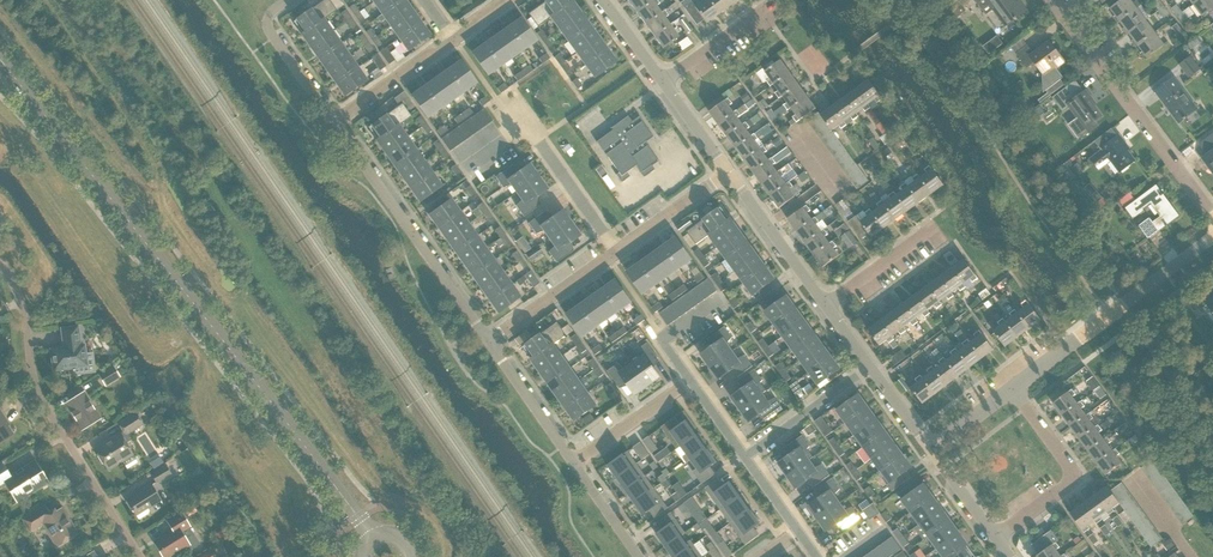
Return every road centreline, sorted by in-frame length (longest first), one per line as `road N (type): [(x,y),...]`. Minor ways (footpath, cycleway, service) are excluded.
road 1 (secondary): [(372,537),(0,59)]
road 2 (unclassified): [(143,556),(55,412),(38,327),(0,258)]
road 3 (residential): [(1212,216),(1050,0)]
road 4 (residential): [(490,342),(335,125)]
road 5 (residential): [(1012,387),(1212,237)]
road 6 (residential): [(996,537),(1077,476),(1012,387)]
road 7 (residential): [(728,173),(825,305)]
road 8 (residential): [(743,458),(869,366)]
road 9 (residential): [(490,342),(618,253)]
road 10 (residential): [(335,125),(455,38)]
road 11 (residential): [(575,462),(490,342)]
road 12 (residential): [(691,380),(575,462)]
road 13 (residential): [(618,253),(728,173)]
road 14 (residential): [(825,305),(934,226)]
road 15 (residential): [(540,144),(618,253)]
road 16 (residential): [(335,125),(268,20)]
road 17 (residential): [(663,82),(763,10)]

